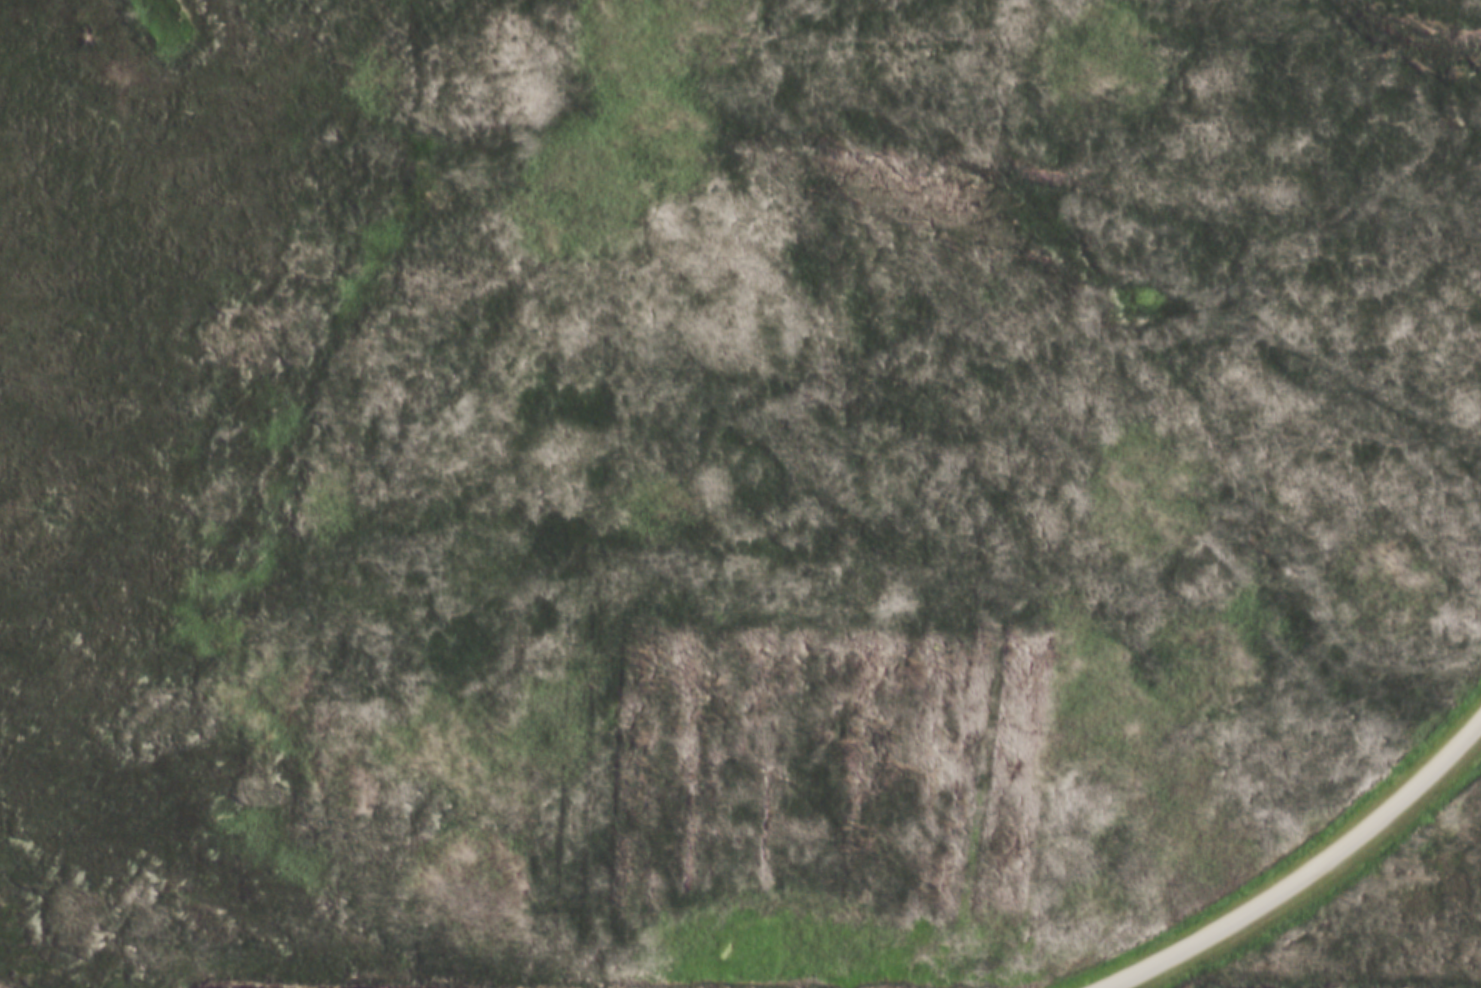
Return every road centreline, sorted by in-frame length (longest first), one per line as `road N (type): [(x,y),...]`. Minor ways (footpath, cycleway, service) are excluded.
road 1 (residential): [(1480,718),(1415,785),(1310,868),(1191,945),(1098,987)]

